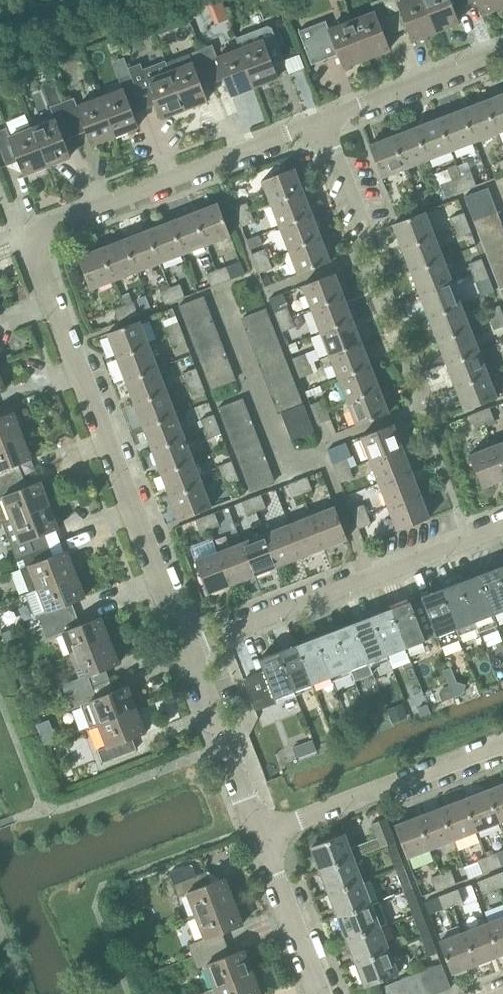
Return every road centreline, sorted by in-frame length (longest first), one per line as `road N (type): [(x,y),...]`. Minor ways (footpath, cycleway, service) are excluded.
road 1 (residential): [(187,643),(36,257),(36,239)]
road 2 (residential): [(187,643),(502,523)]
road 3 (residential): [(36,239),(47,223),(316,130)]
road 4 (residential): [(262,839),(502,748)]
road 5 (residential): [(262,839),(187,643)]
road 6 (residential): [(316,130),(502,58)]
road 7 (residential): [(321,993),(262,839)]

